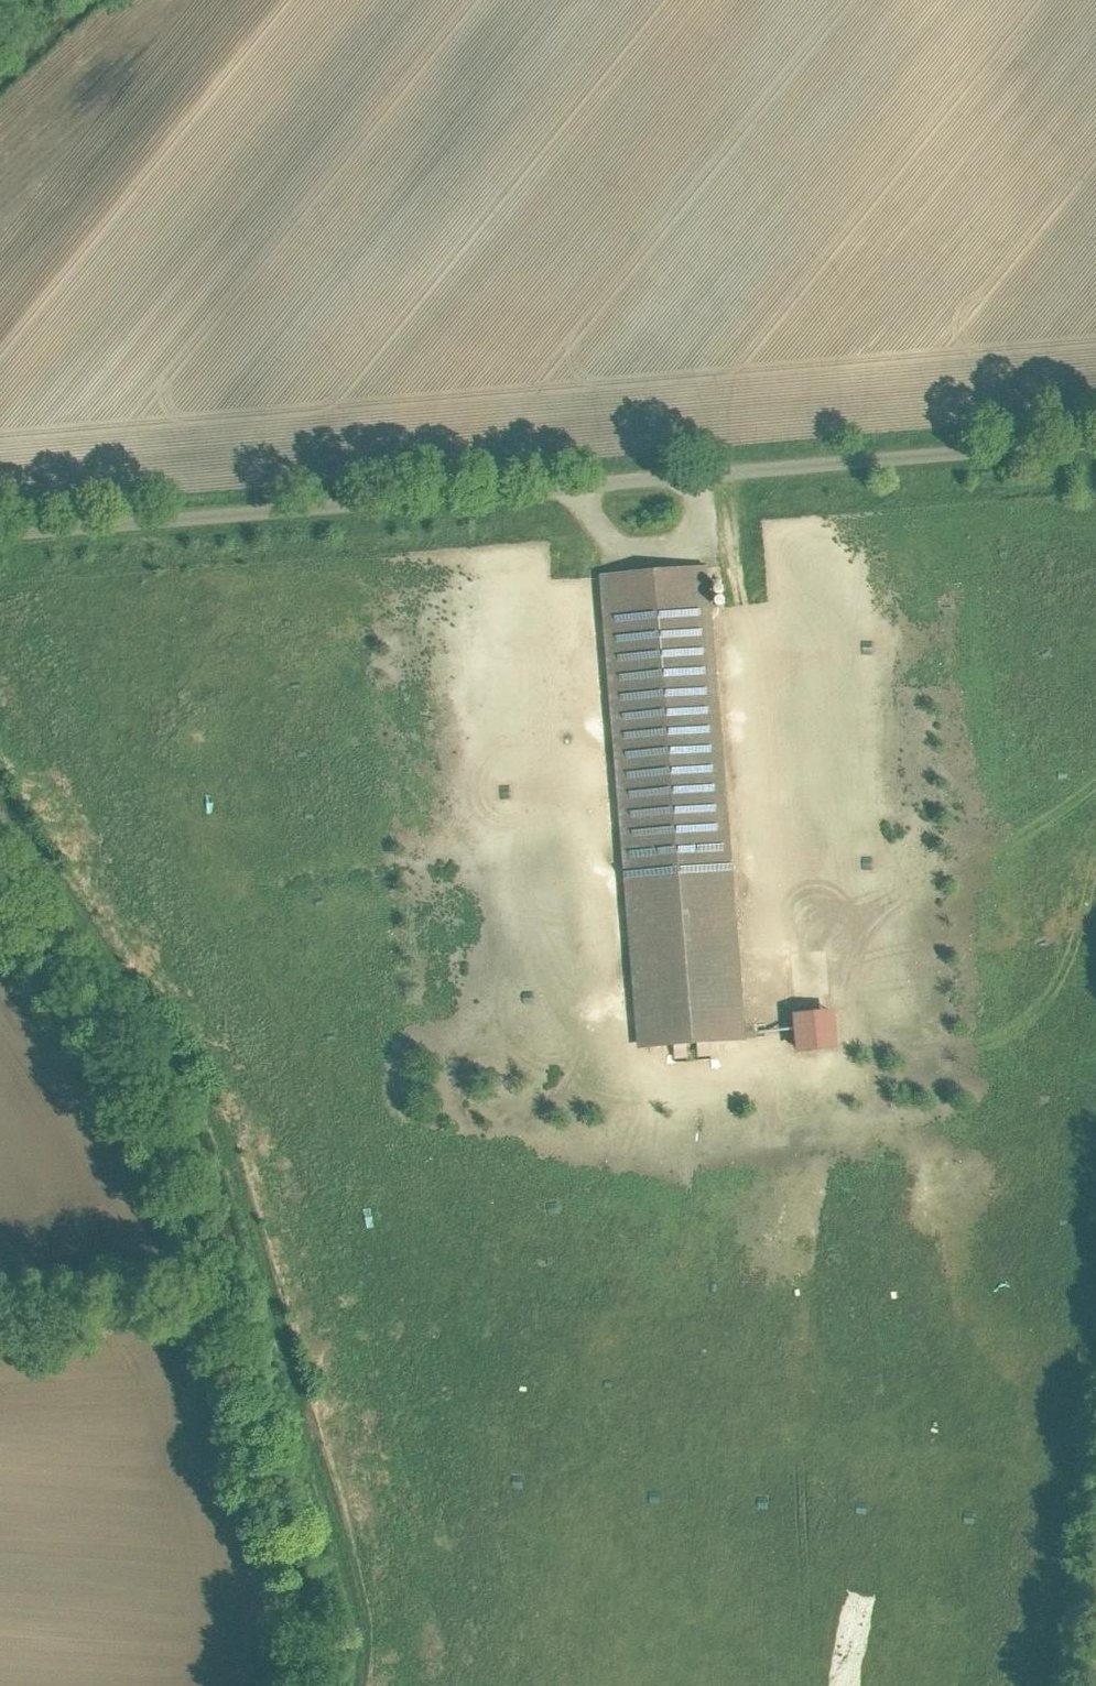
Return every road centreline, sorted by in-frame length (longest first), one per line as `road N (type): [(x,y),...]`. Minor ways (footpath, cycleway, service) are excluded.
road 1 (unclassified): [(0,536),(1095,443)]

